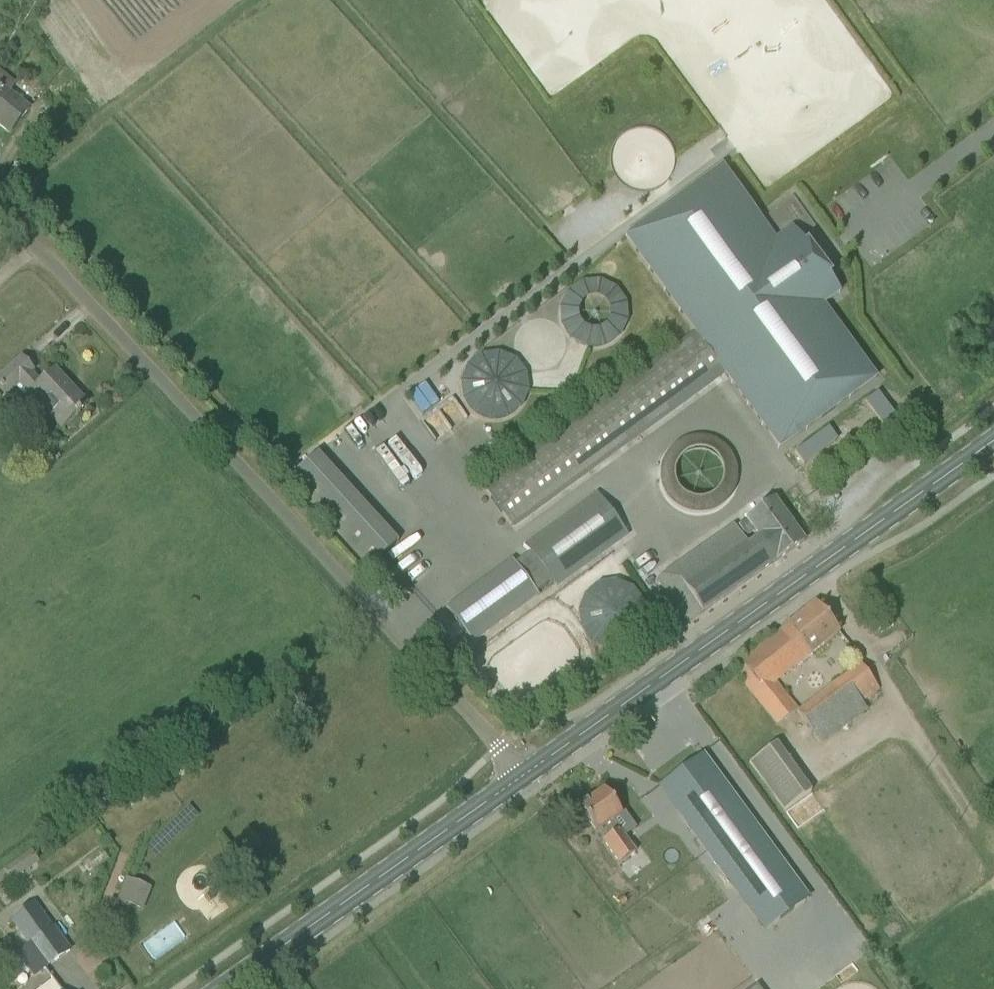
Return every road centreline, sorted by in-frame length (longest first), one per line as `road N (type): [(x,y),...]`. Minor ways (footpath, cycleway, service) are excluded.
road 1 (unclassified): [(0,216),(428,668),(517,783)]
road 2 (tertiary): [(517,783),(993,448)]
road 3 (tertiary): [(226,988),(517,783)]

